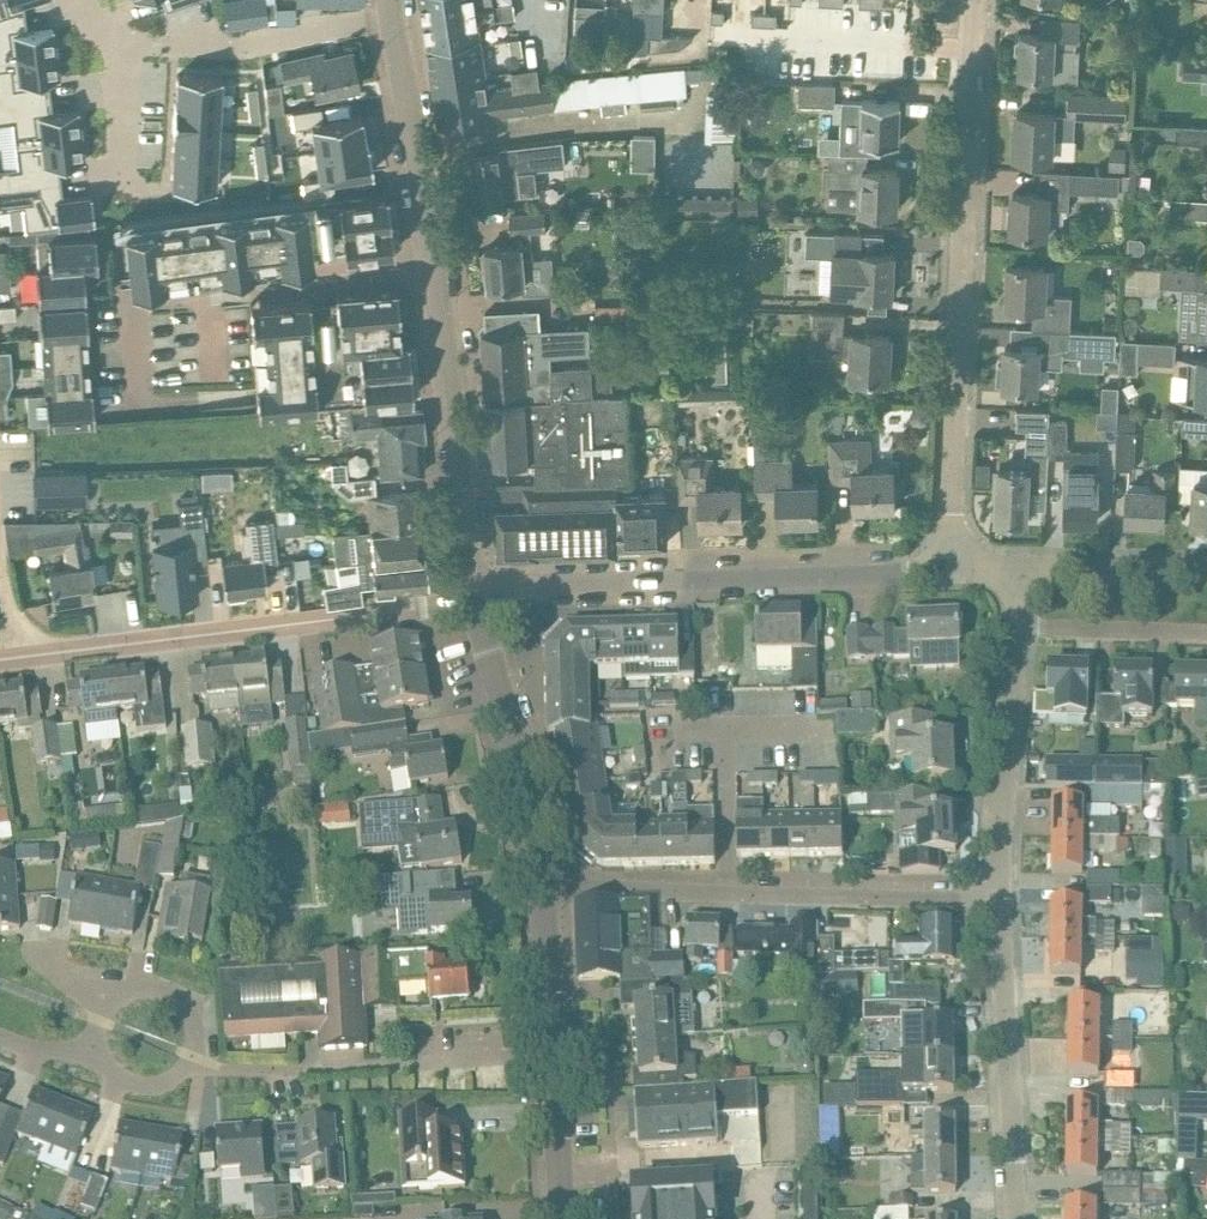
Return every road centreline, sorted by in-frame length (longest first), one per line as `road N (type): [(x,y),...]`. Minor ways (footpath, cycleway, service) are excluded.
road 1 (residential): [(950,570),(978,0)]
road 2 (residential): [(0,658),(479,596)]
road 3 (residential): [(479,596),(518,586),(950,570)]
road 4 (residential): [(541,886),(999,900)]
road 5 (tertiary): [(566,1218),(541,886)]
road 6 (tertiary): [(479,596),(436,266)]
road 7 (residential): [(999,900),(1018,569)]
road 8 (residential): [(1016,1218),(999,900)]
road 9 (tertiary): [(541,886),(479,596)]
road 10 (residential): [(114,43),(262,43),(392,20)]
road 11 (residential): [(86,1058),(134,1086),(161,1087),(193,1058),(196,1025),(170,990),(136,984),(101,1005)]
road 12 (tertiary): [(436,266),(392,20)]
road 13 (residential): [(436,266),(205,291)]
road 14 (unclassified): [(1206,573),(1018,569)]
road 15 (residential): [(205,291),(136,298),(139,401)]
road 16 (residential): [(114,43),(121,67),(119,189)]

